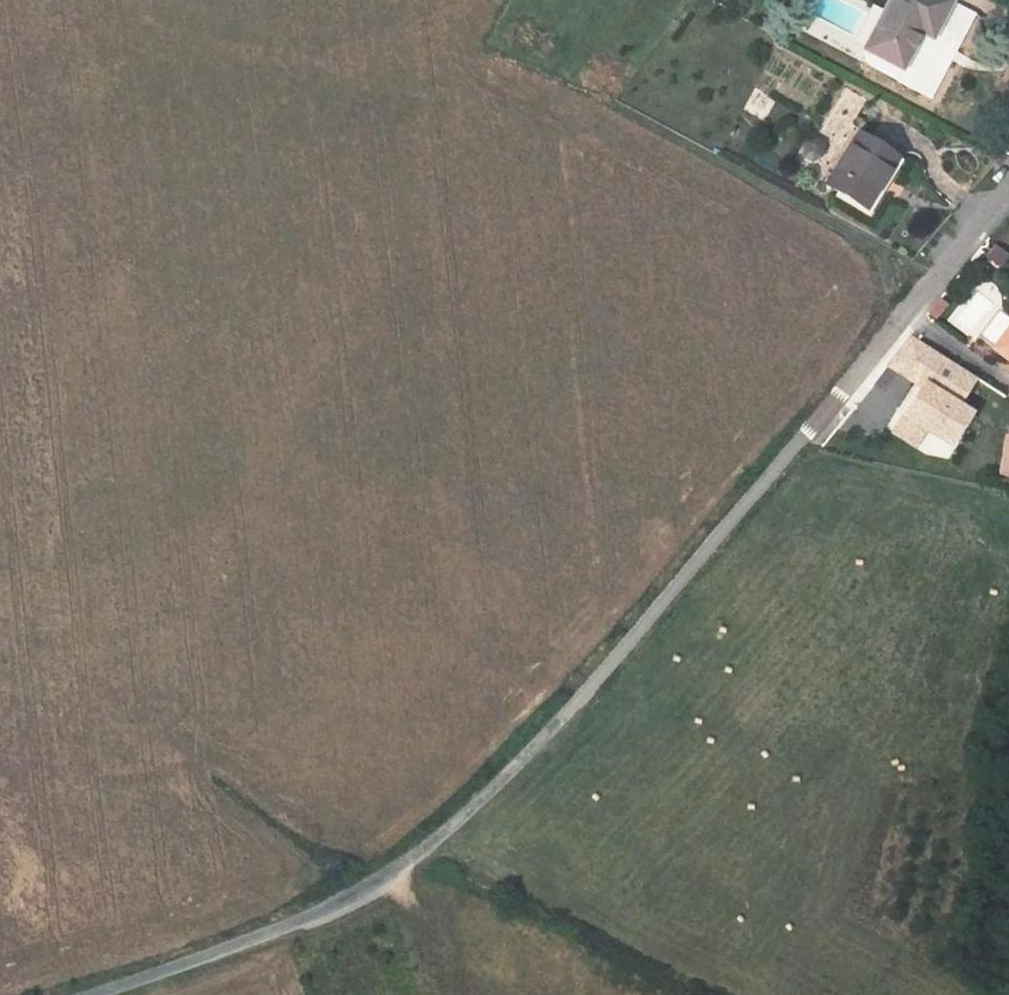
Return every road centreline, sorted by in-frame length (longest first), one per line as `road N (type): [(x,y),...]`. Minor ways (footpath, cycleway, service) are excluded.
road 1 (unclassified): [(1008,183),(760,484),(394,868),(319,916),(81,994)]

